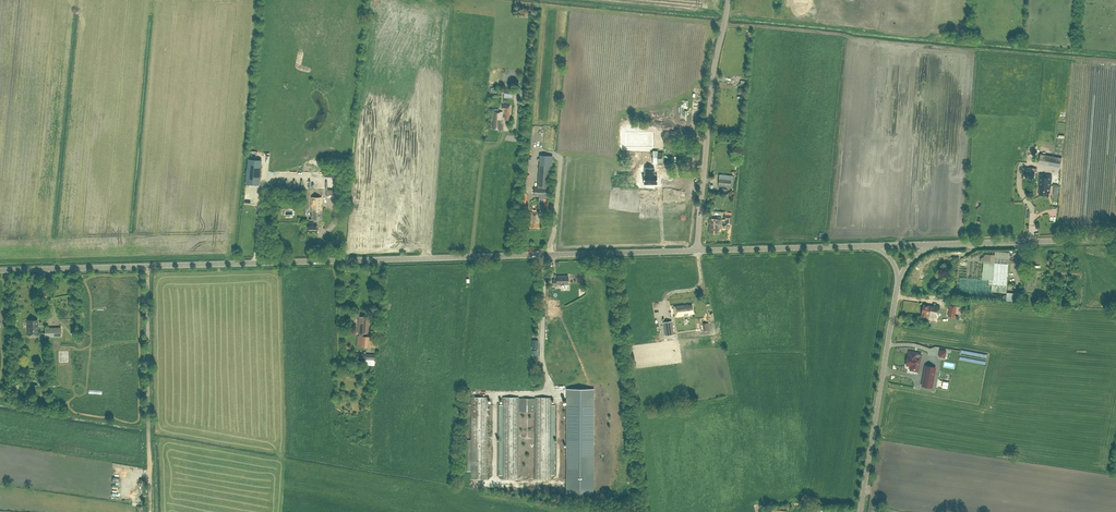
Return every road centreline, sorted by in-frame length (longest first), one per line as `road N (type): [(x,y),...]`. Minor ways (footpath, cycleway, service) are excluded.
road 1 (tertiary): [(0,270),(695,250)]
road 2 (unclassified): [(695,250),(711,77),(728,0)]
road 3 (track): [(147,266),(151,511)]
road 4 (tertiary): [(860,511),(897,283)]
road 5 (tertiary): [(931,245),(1115,239)]
road 6 (tertiary): [(695,250),(865,245)]

